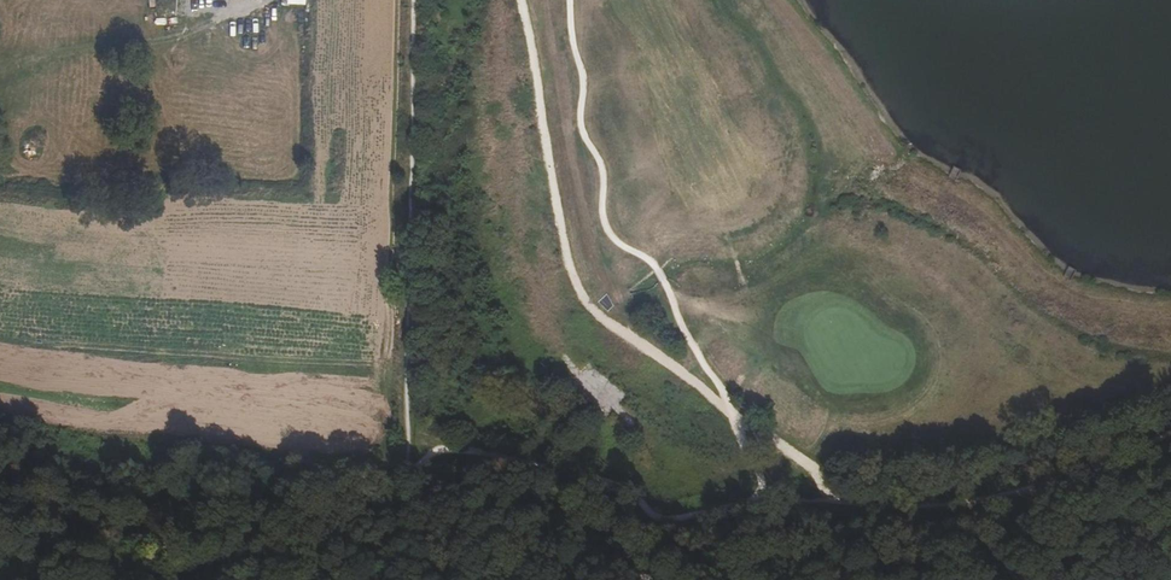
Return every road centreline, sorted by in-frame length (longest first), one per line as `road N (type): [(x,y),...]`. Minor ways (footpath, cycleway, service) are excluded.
road 1 (track): [(1170,438),(1044,488),(938,505),(693,514),(486,449),(444,448),(407,466)]
road 2 (track): [(521,0),(573,279),(601,315),(808,464),(842,505)]
road 3 (track): [(407,466),(416,0)]
road 4 (track): [(407,466),(411,498),(447,526),(511,551),(665,579)]

